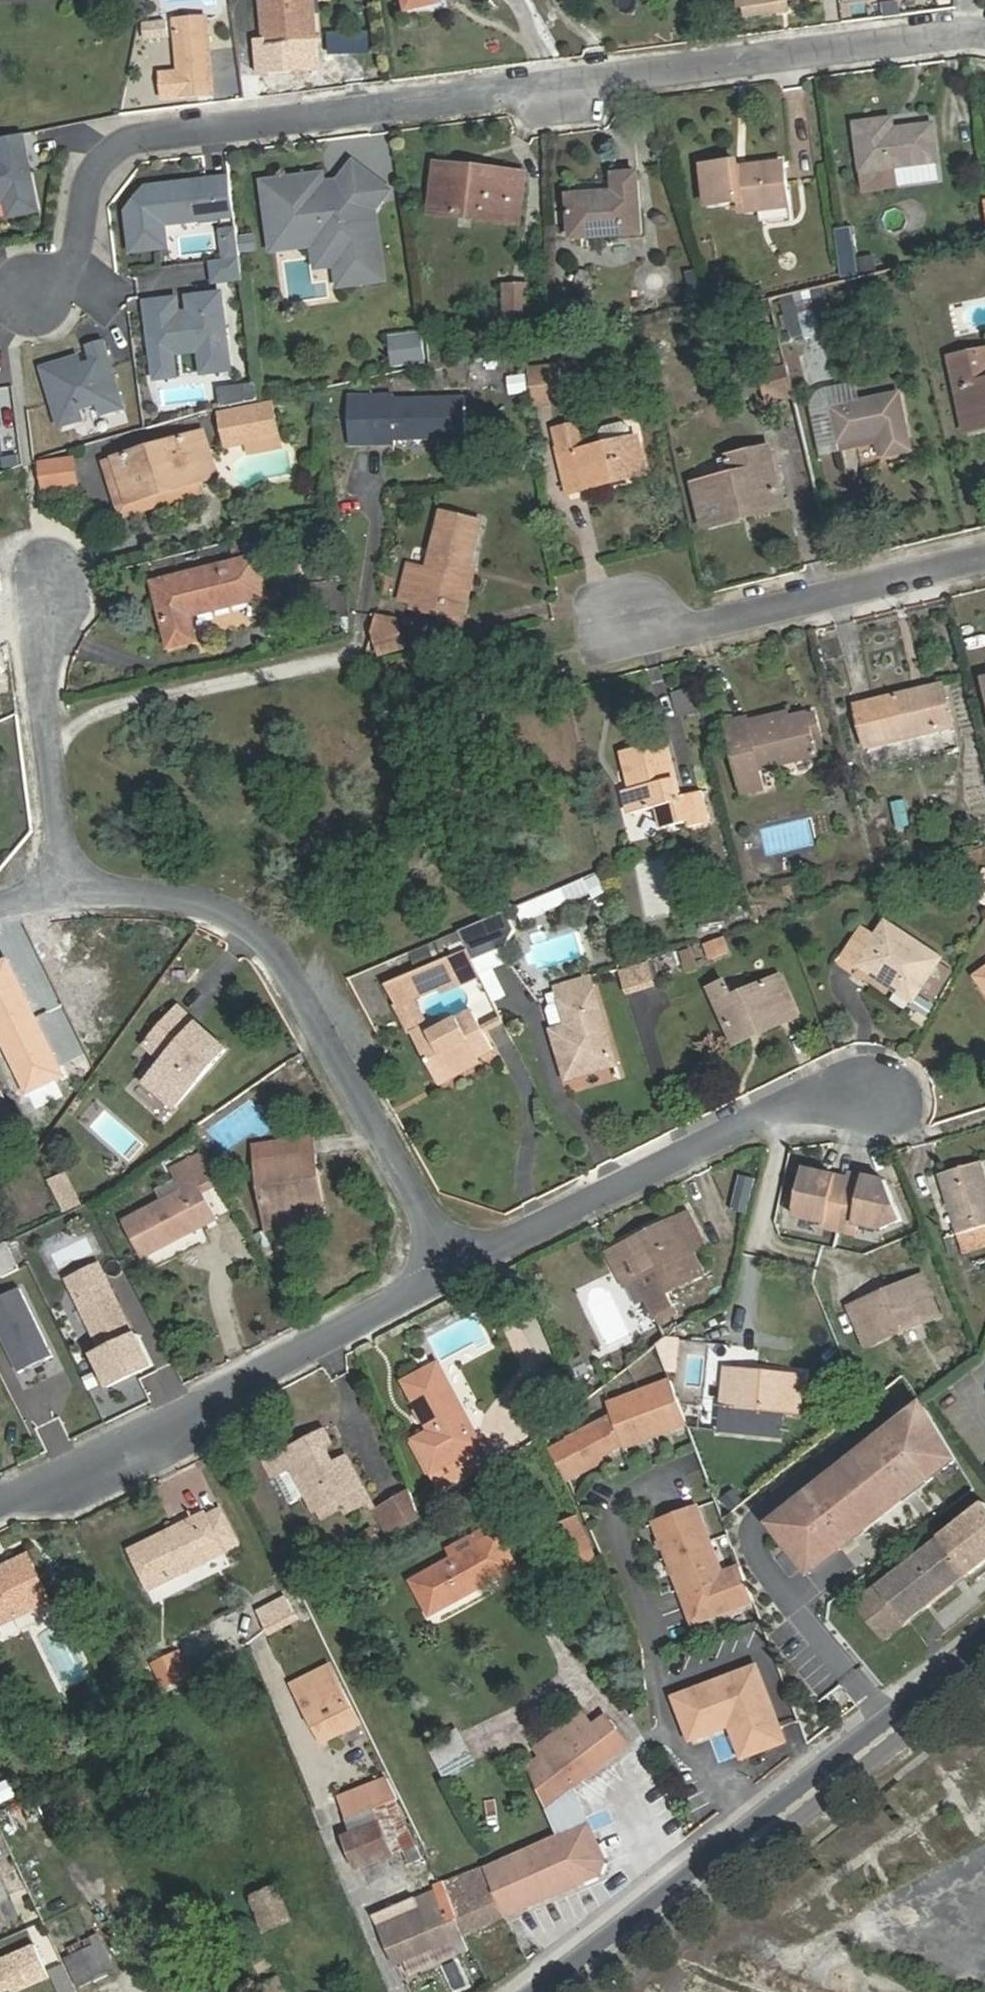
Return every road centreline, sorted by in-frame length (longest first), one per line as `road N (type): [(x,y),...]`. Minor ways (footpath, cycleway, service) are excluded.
road 1 (residential): [(123,140),(984,32)]
road 2 (residential): [(60,889),(236,914),(319,1008),(458,1275)]
road 3 (primary): [(984,1658),(562,1991)]
road 4 (residential): [(0,1508),(458,1275)]
road 5 (residential): [(865,1100),(773,1114),(458,1275)]
road 6 (residential): [(631,618),(687,630),(984,559)]
road 7 (residential): [(45,727),(353,658)]
road 8 (residential): [(123,140),(93,170),(71,266),(30,291)]
road 9 (residential): [(333,1835),(402,1991)]
road 10 (residential): [(45,727),(60,889)]
road 11 (residential): [(61,586),(38,642),(45,727)]

